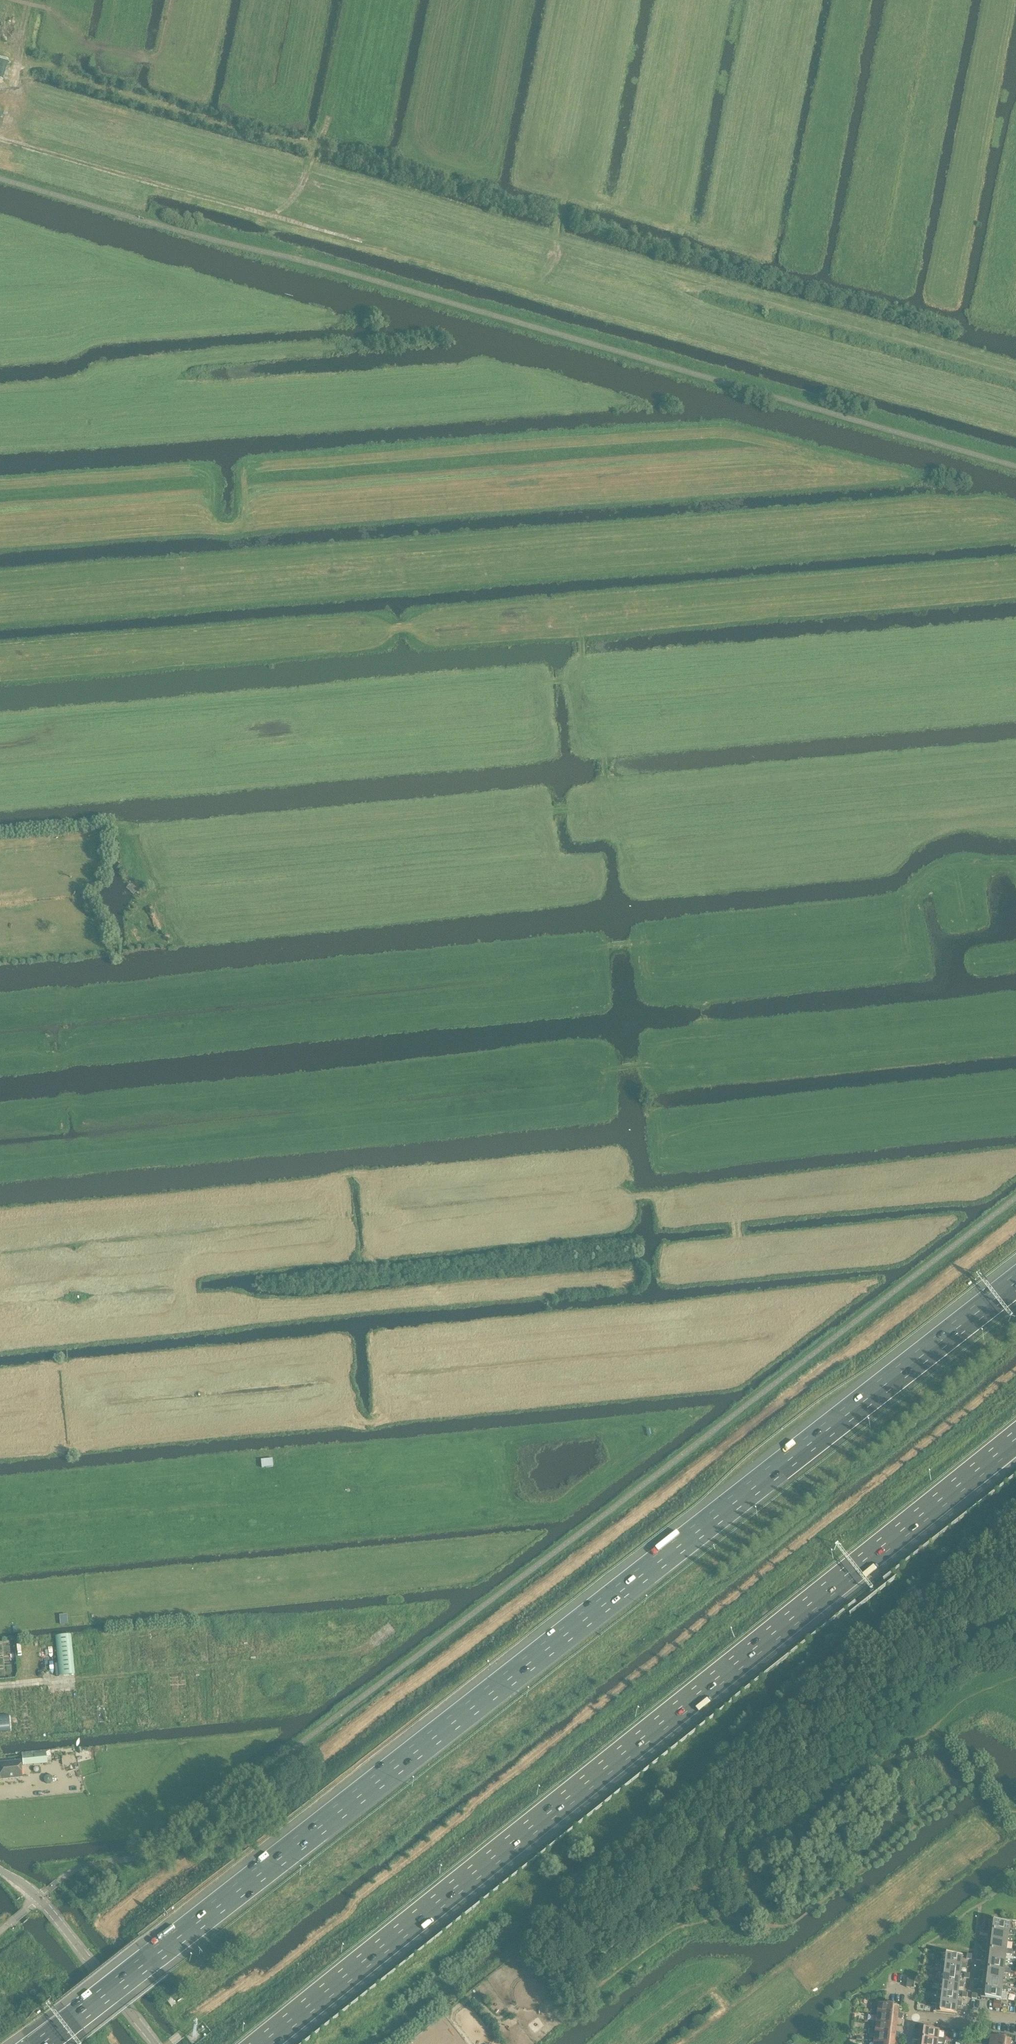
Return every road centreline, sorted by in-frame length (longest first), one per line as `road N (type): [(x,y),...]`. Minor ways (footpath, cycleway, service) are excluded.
road 1 (motorway): [(1015,1282),(42,2043)]
road 2 (motorway): [(261,2043),(1015,1439)]
road 3 (tertiary): [(156,2043),(40,1899)]

